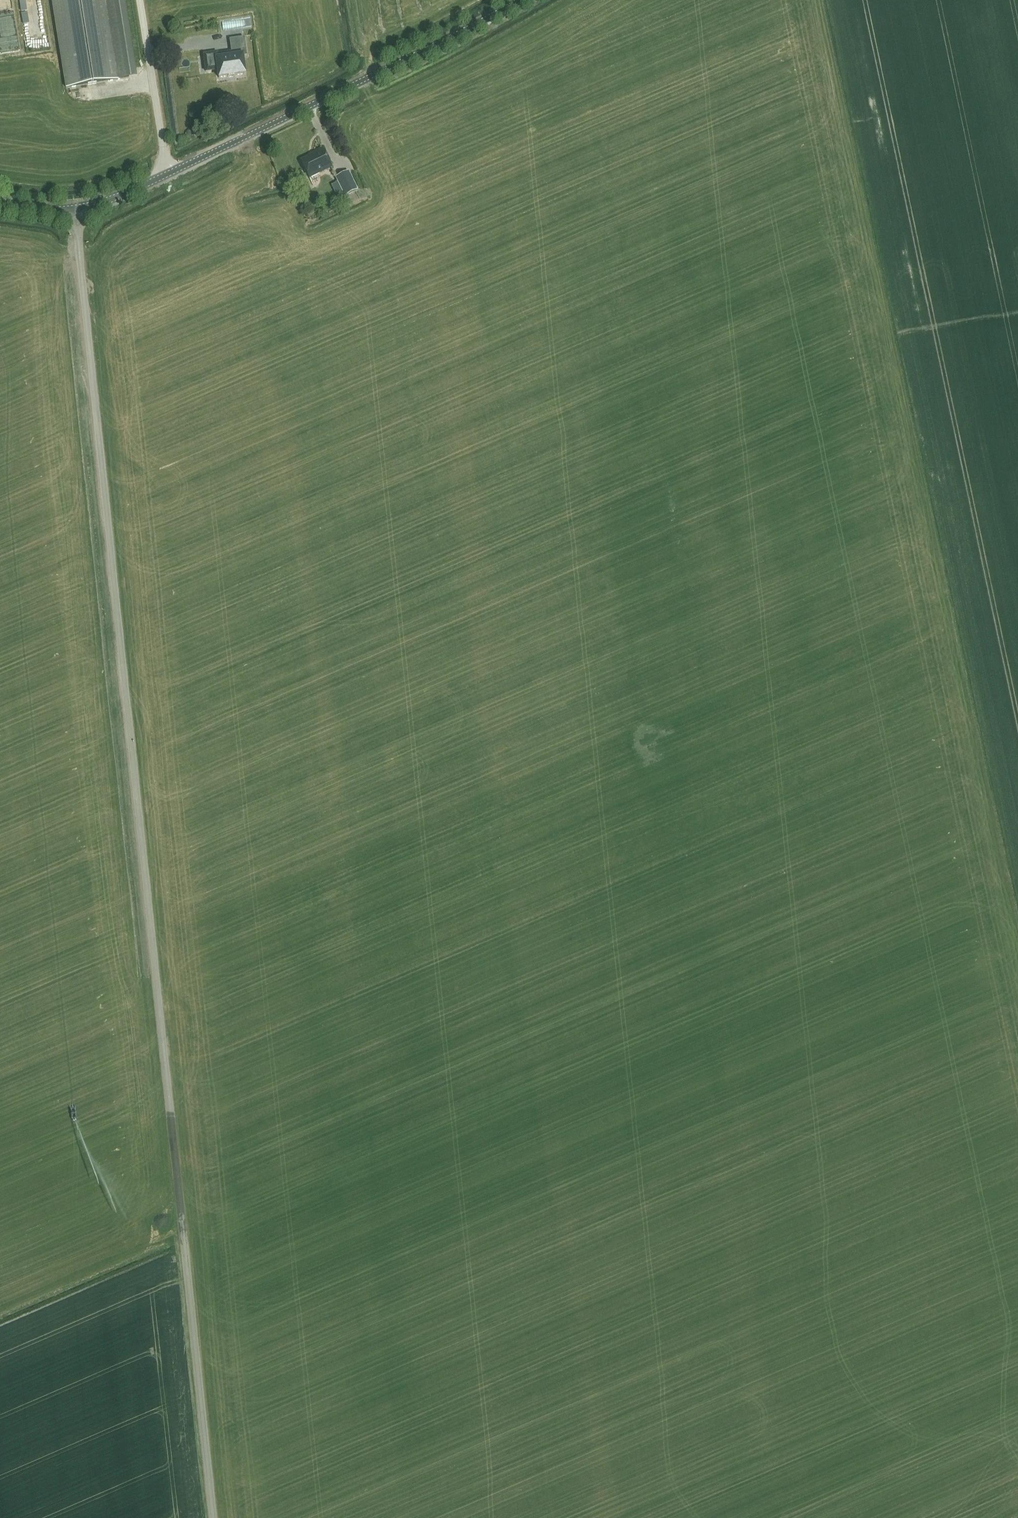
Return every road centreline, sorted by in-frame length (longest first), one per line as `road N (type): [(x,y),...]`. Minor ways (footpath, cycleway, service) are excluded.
road 1 (unclassified): [(214,1517),(74,213)]
road 2 (tertiary): [(74,213),(521,0)]

